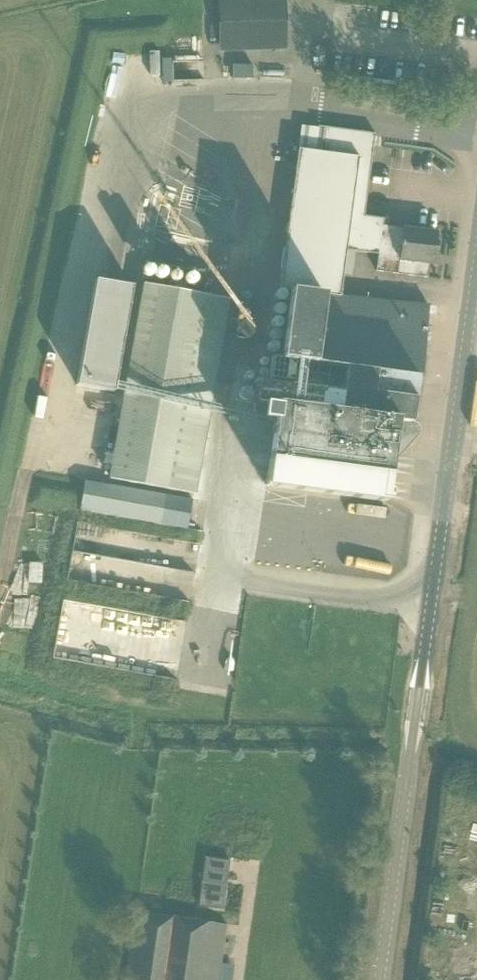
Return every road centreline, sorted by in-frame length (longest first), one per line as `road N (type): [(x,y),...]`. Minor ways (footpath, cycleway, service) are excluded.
road 1 (unclassified): [(379,979),(476,270)]

